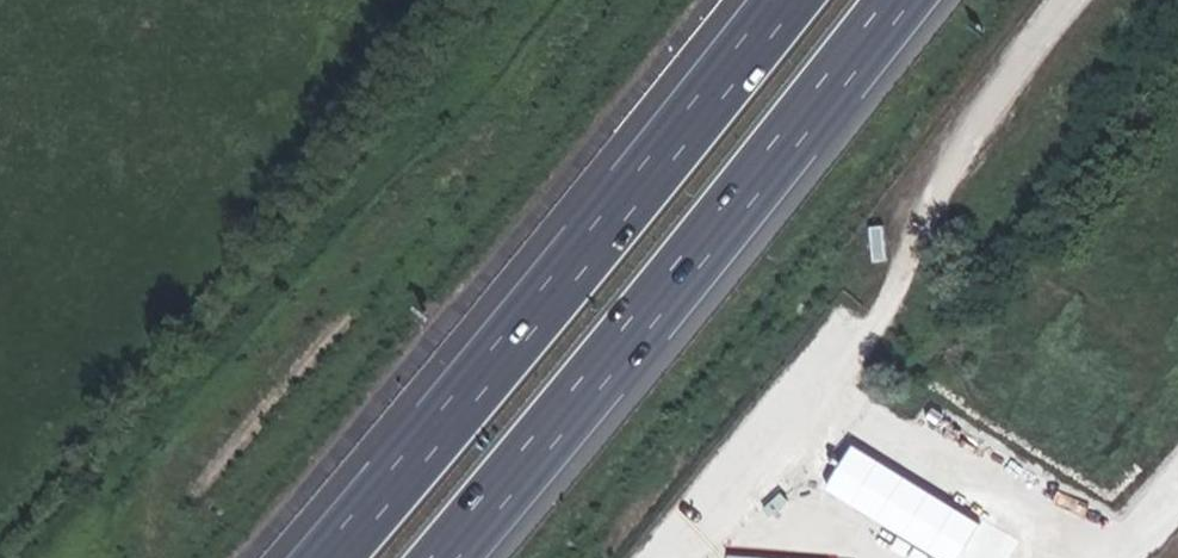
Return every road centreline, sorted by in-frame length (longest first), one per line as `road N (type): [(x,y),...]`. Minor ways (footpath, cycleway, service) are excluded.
road 1 (motorway): [(787,0),(330,557)]
road 2 (motorway): [(459,557),(912,0)]

